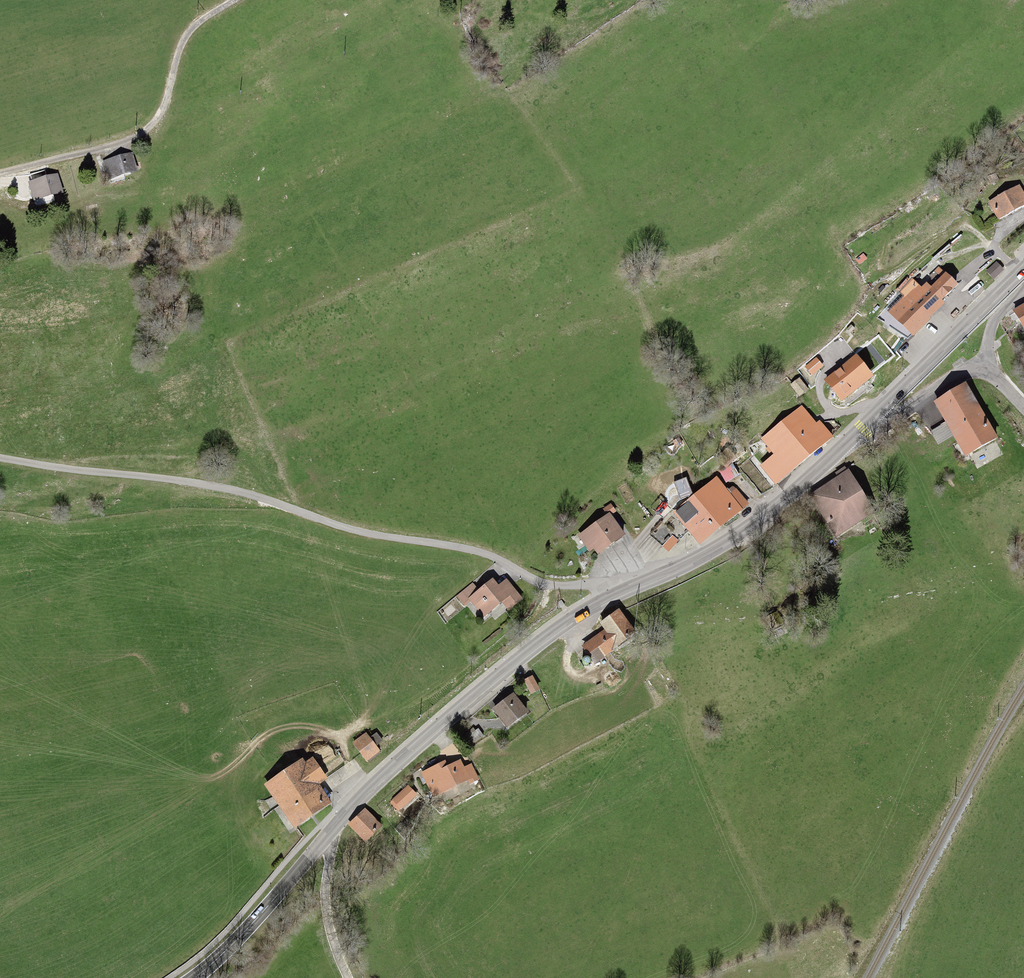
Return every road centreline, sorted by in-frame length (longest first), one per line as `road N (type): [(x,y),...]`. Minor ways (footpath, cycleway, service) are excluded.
road 1 (unclassified): [(0,458),(234,491),(352,529),(482,553),(542,583),(595,586),(613,596)]
road 2 (primary): [(613,596),(557,629),(421,740),(194,977)]
road 3 (primary): [(879,412),(749,526),(613,596)]
road 4 (unclassified): [(235,0),(189,32),(165,104),(146,130),(0,175)]
road 5 (primary): [(1023,268),(879,412)]
road 6 (track): [(334,828),(326,903),(349,977)]
road 7 (residential): [(992,365),(879,412)]

